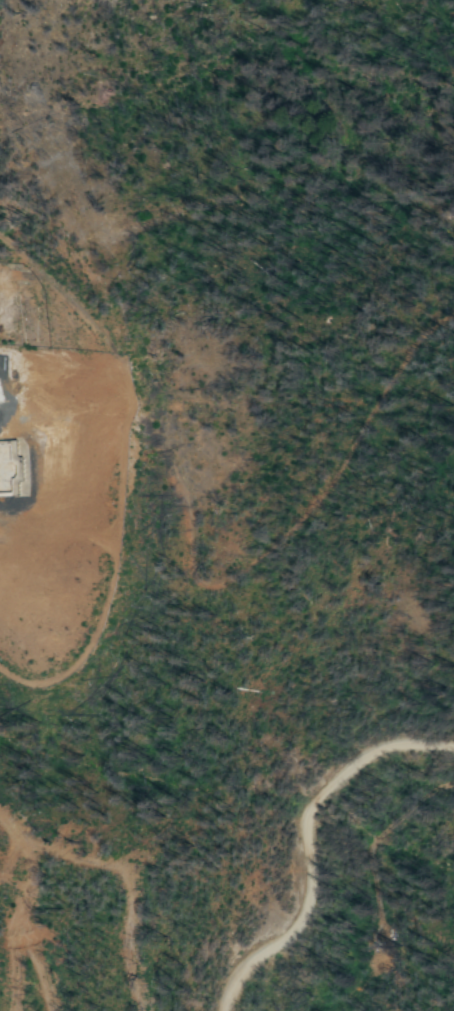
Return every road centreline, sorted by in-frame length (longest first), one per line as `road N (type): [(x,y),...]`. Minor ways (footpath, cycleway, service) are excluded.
road 1 (residential): [(453,744),(414,743),(379,755),(329,797),(305,844),(307,911),(250,962),(219,1010)]

